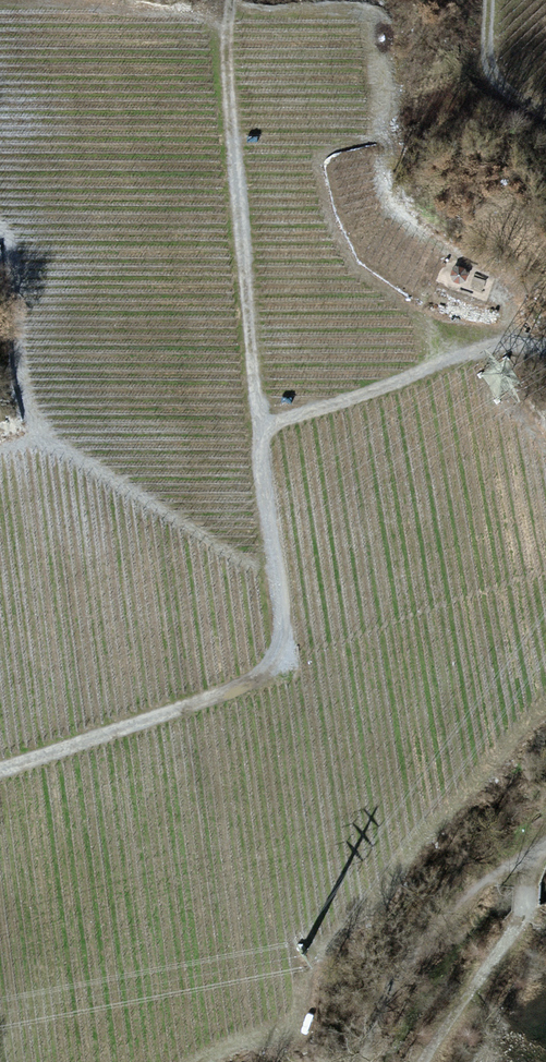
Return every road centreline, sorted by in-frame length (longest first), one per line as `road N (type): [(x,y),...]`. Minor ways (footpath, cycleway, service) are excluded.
road 1 (track): [(545,343),(501,341),(258,433),(290,670),(0,766)]
road 2 (track): [(258,433),(228,0)]
road 3 (track): [(425,1061),(536,923),(530,870),(545,859)]
road 4 (track): [(494,0),(487,46),(504,83),(545,115)]

